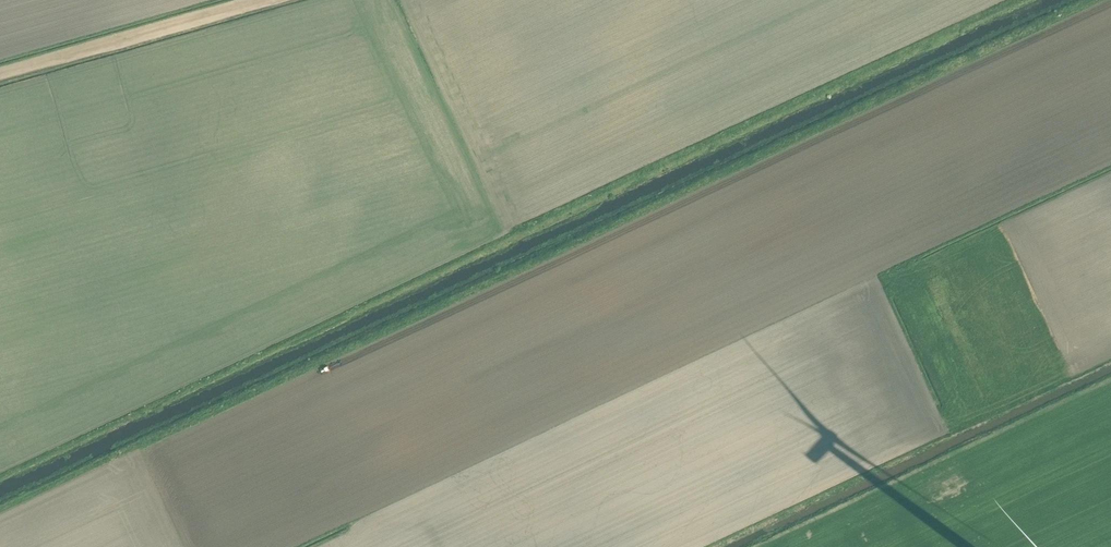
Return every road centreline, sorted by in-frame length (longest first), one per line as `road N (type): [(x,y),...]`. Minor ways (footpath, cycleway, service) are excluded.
road 1 (track): [(0,75),(266,0)]

